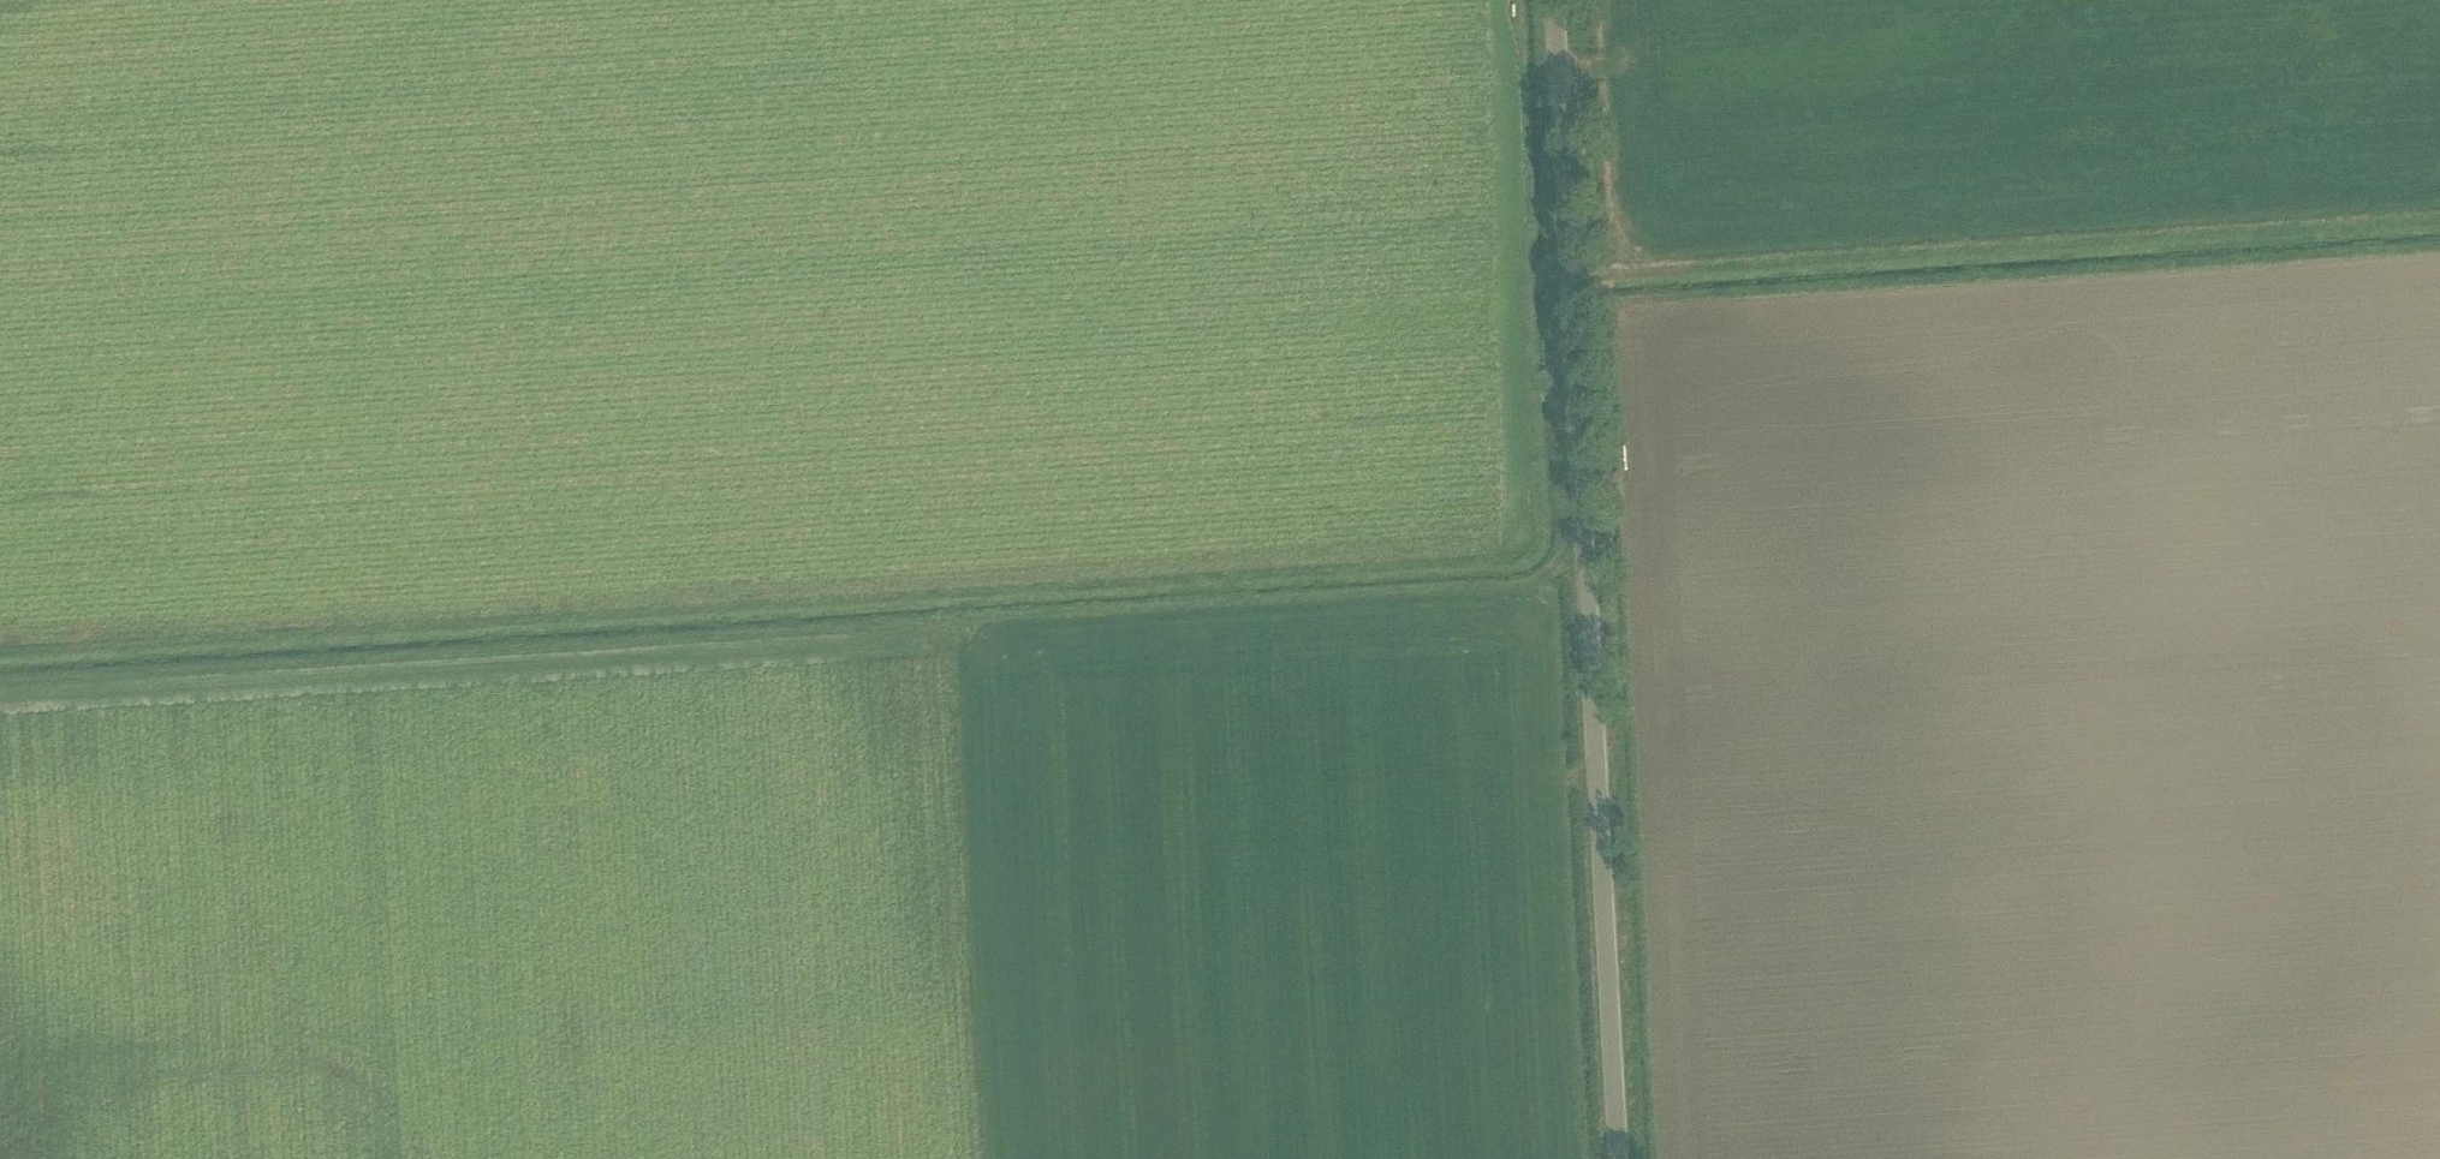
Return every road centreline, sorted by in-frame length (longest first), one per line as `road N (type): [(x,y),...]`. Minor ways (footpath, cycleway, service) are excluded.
road 1 (unclassified): [(1615,1158),(1550,0)]

